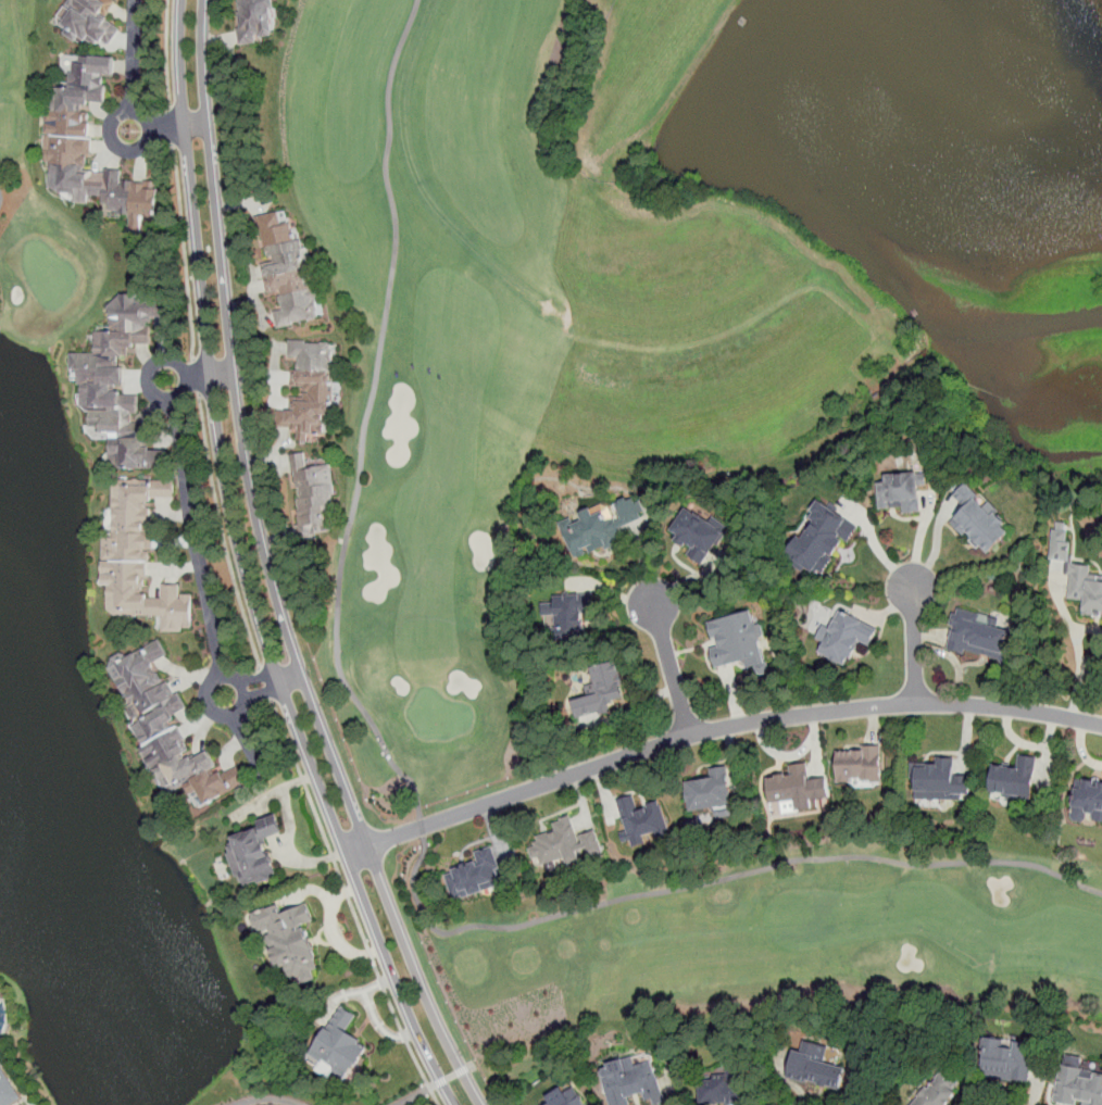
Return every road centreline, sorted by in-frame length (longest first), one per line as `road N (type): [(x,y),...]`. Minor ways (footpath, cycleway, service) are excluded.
road 1 (residential): [(469,1104),(393,944),(287,671),(254,551),(226,416),(195,0)]
road 2 (residential): [(358,850),(690,734),(761,720),(949,704),(1101,725)]
road 3 (residential): [(690,734),(652,599)]
road 4 (residential): [(916,704),(913,581)]

